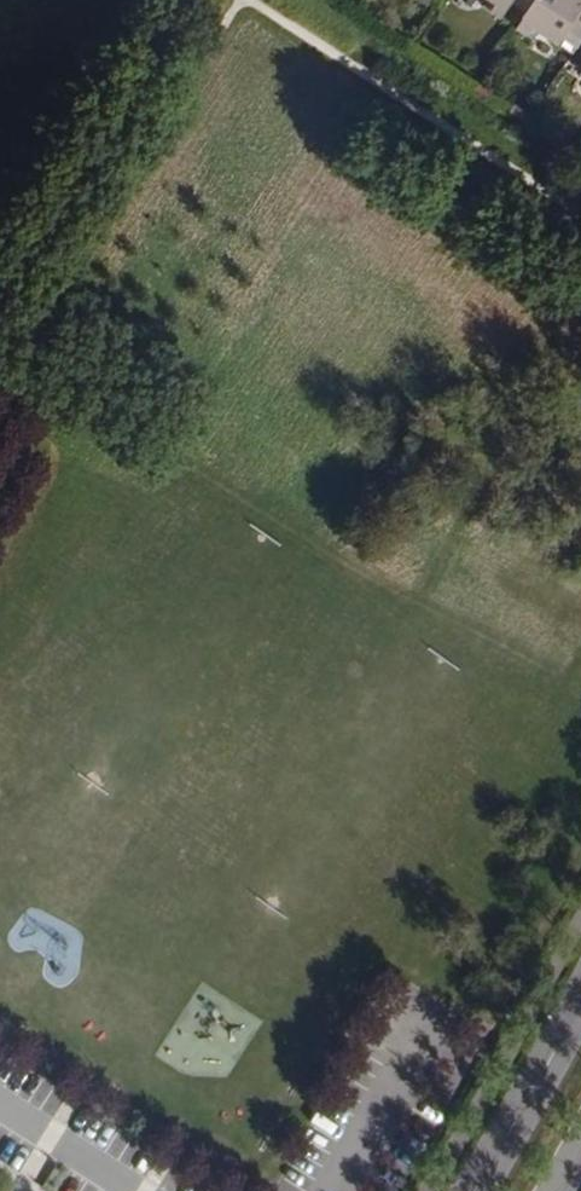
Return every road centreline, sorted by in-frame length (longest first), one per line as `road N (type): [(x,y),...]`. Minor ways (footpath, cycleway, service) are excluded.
road 1 (secondary): [(580,985),(466,1190)]
road 2 (residential): [(438,1013),(328,1190)]
road 3 (residential): [(0,1103),(138,1190)]

